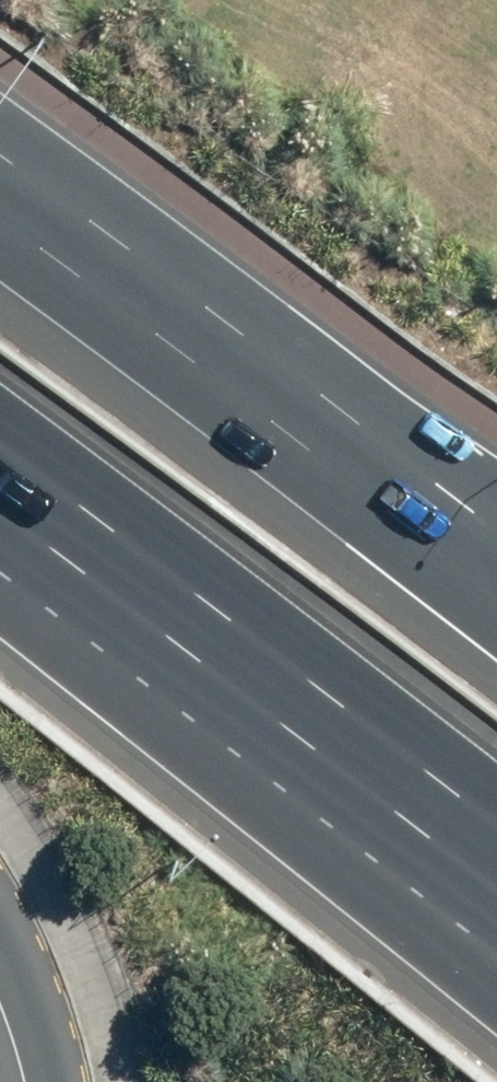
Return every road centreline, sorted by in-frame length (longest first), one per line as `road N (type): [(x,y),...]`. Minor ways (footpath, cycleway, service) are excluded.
road 1 (motorway): [(496,915),(134,547)]
road 2 (motorway): [(496,827),(134,547)]
road 3 (motorway): [(176,375),(496,625)]
road 4 (motorway): [(176,375),(496,551)]
road 5 (motorway): [(0,245),(176,375)]
road 6 (motorway): [(134,547),(0,449)]

